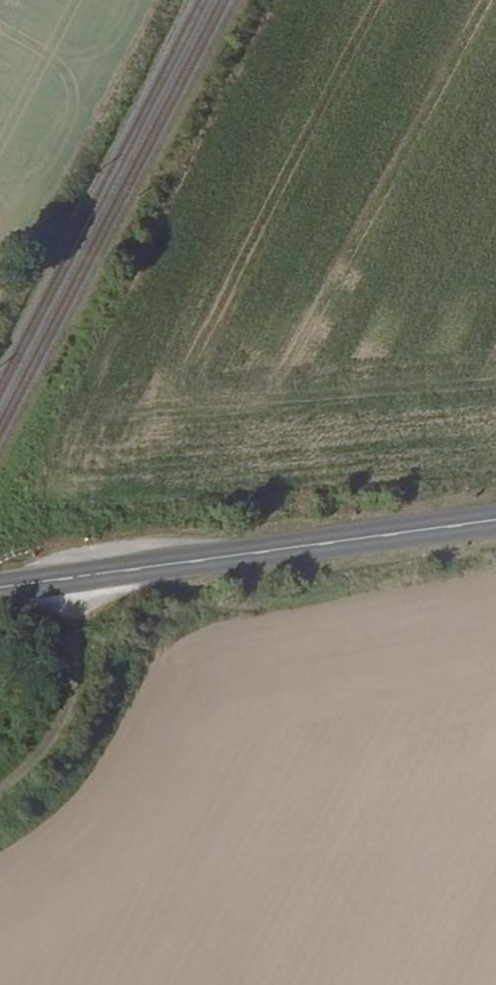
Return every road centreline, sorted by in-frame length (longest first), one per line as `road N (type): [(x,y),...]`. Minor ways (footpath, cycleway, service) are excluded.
road 1 (secondary): [(495,520),(0,587)]

